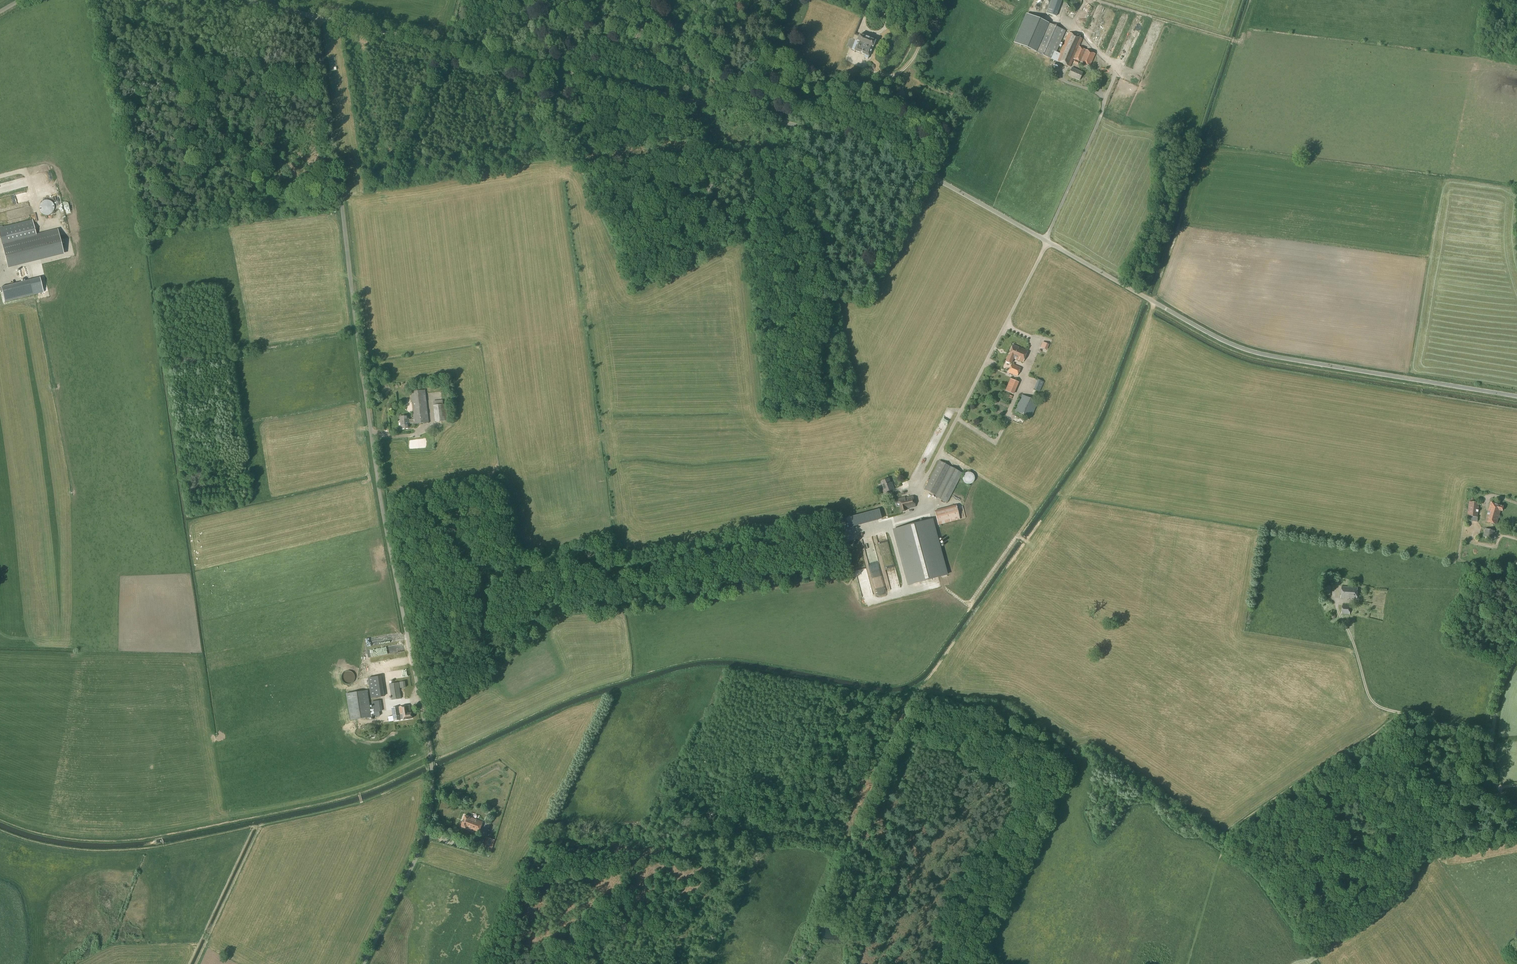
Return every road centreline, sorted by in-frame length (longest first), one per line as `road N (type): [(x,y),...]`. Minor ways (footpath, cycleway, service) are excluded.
road 1 (unclassified): [(1516,397),(1253,353),(941,181),(837,138),(317,17)]
road 2 (unclassified): [(365,963),(420,849),(431,774),(357,348),(317,17)]
road 3 (unclassified): [(1516,812),(1498,789),(1490,756),(1499,694),(1516,658)]
road 4 (track): [(677,101),(716,249)]

